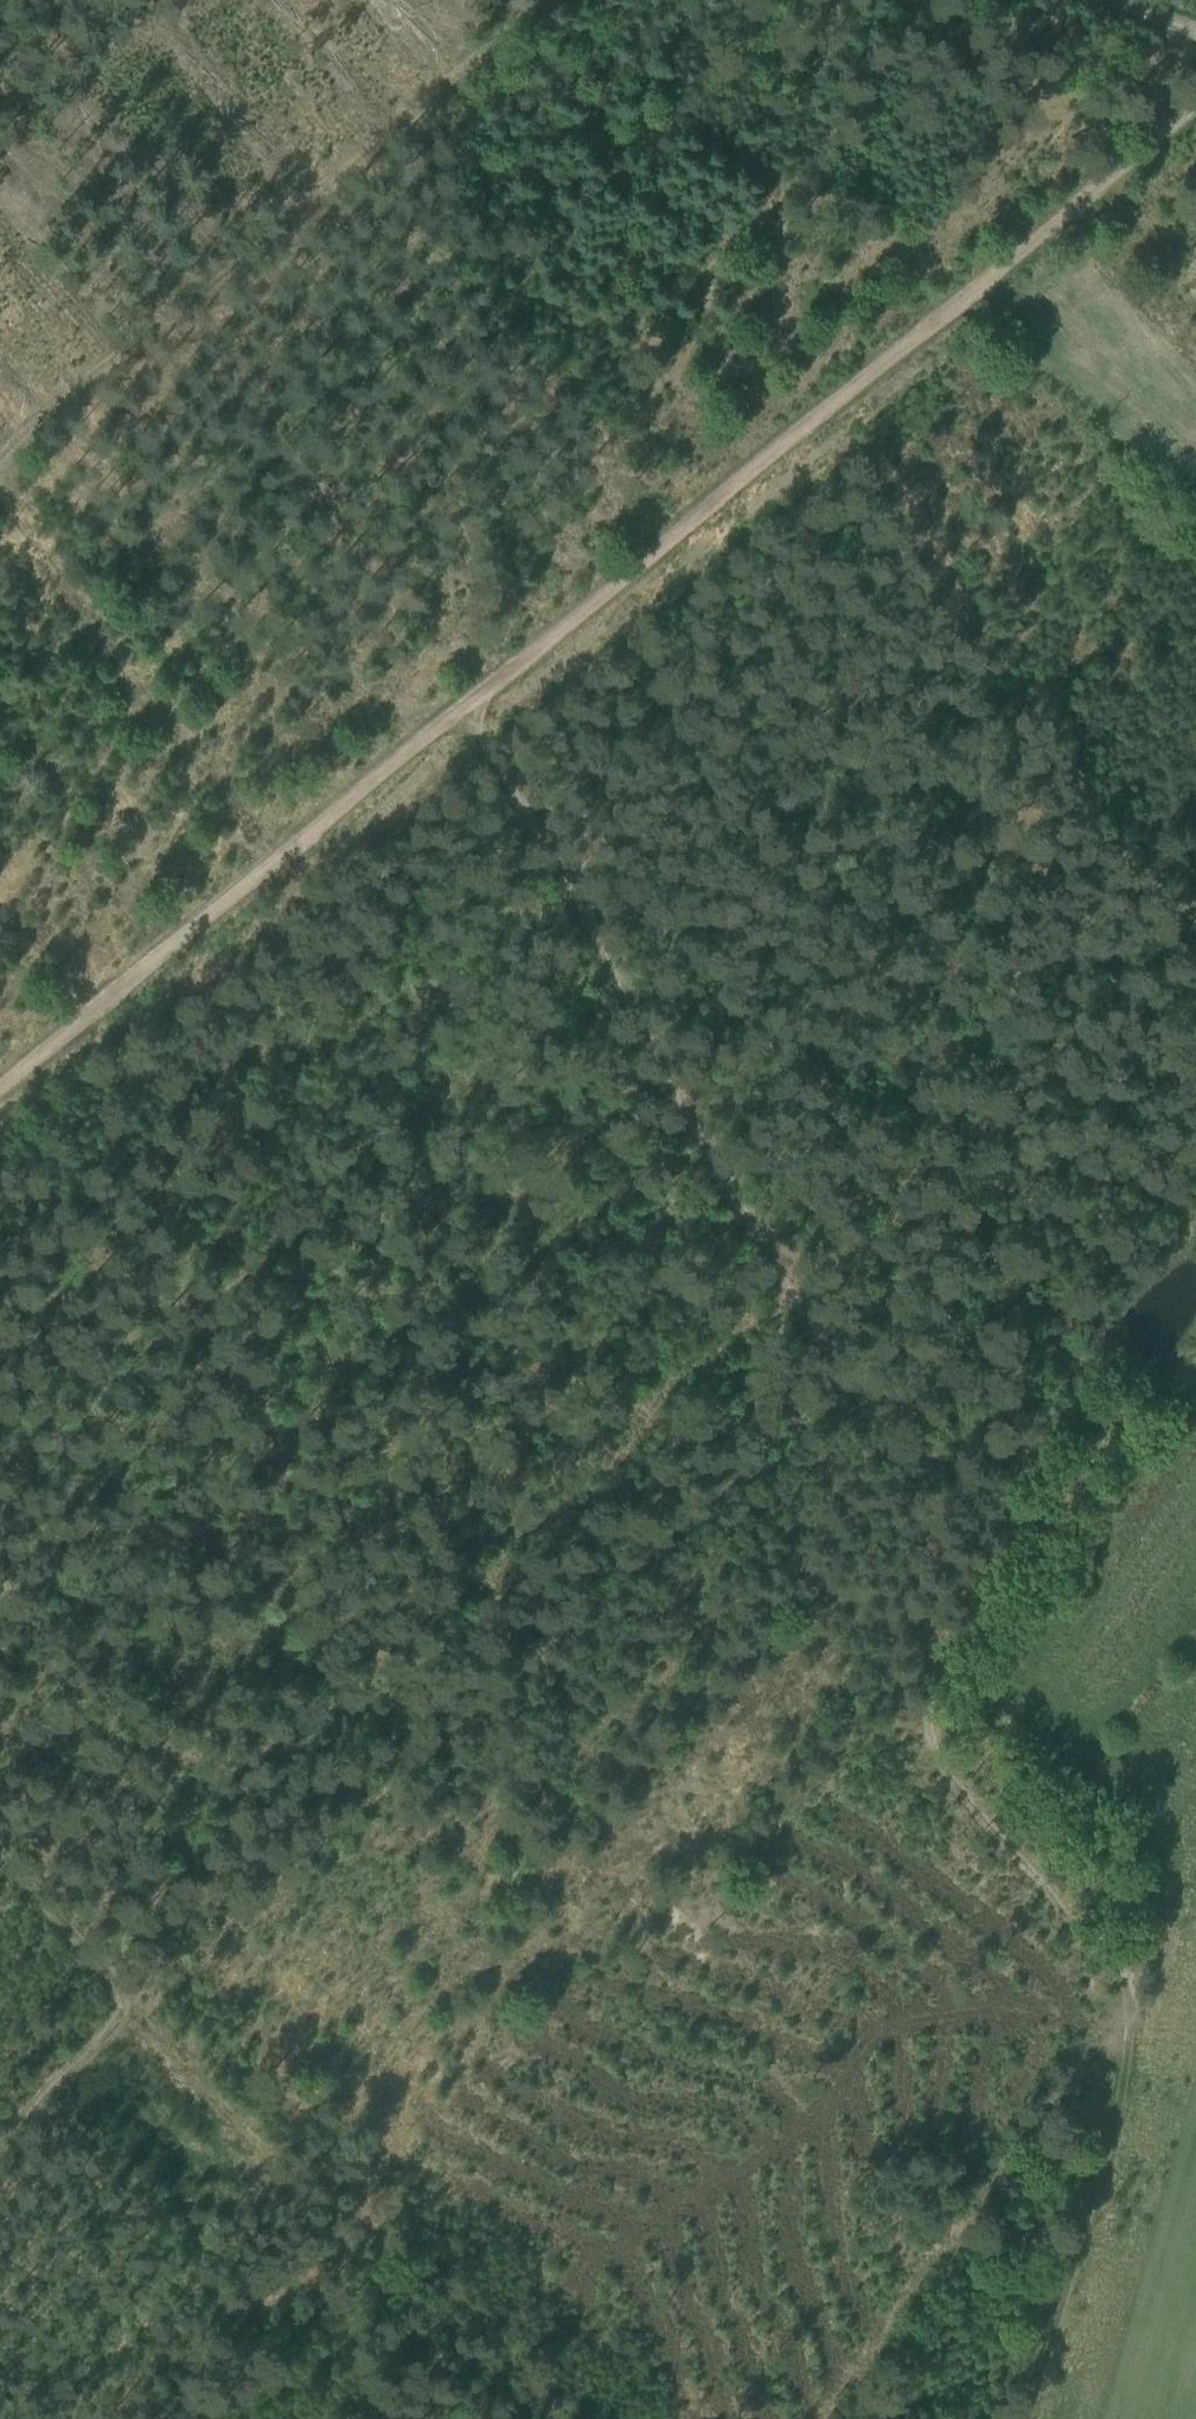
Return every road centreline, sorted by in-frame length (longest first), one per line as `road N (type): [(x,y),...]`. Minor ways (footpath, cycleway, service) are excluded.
road 1 (track): [(1017,2418),(1124,2065),(1131,1997),(945,1775),(929,1728),(961,1623),(956,1568),(784,1289)]
road 2 (track): [(462,705),(1195,106)]
road 3 (track): [(462,705),(0,1080)]

